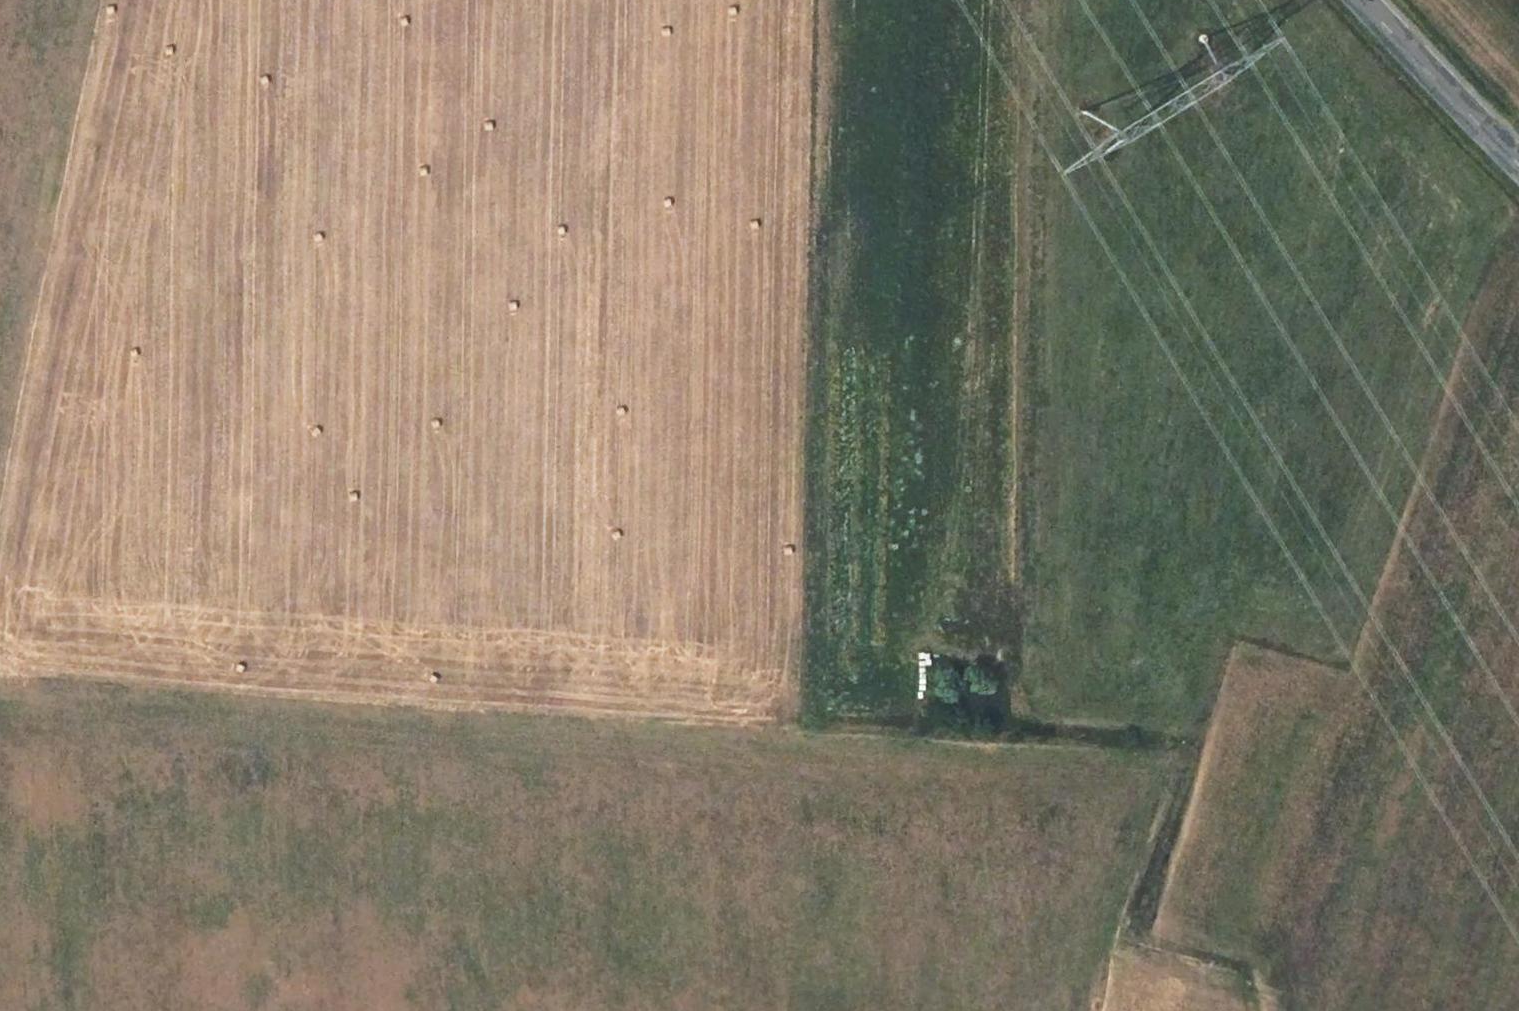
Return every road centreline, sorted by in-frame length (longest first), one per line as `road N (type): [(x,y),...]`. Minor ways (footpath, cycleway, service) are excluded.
road 1 (tertiary): [(1518,161),(1362,0)]

